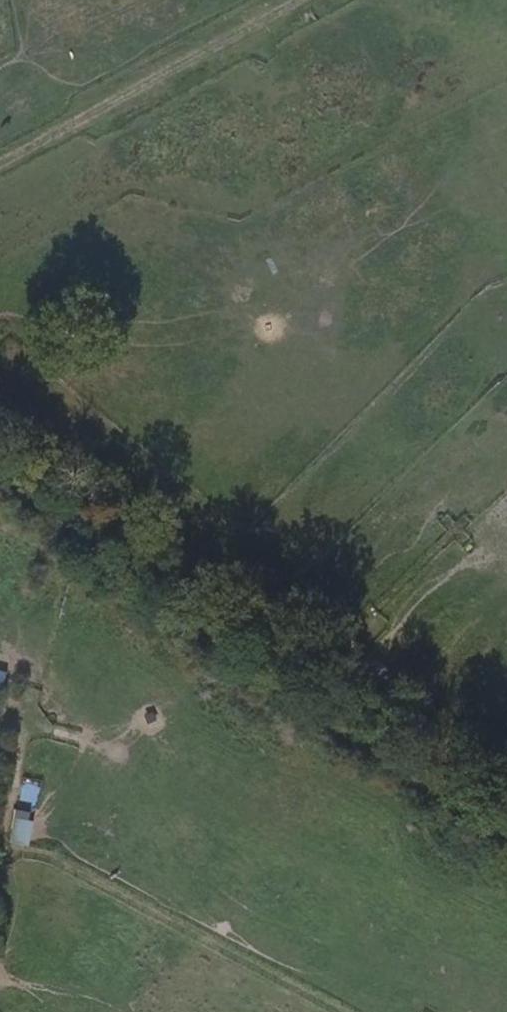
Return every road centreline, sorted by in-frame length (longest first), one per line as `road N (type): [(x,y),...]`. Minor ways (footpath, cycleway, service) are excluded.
road 1 (track): [(0,469),(424,793),(506,838)]

